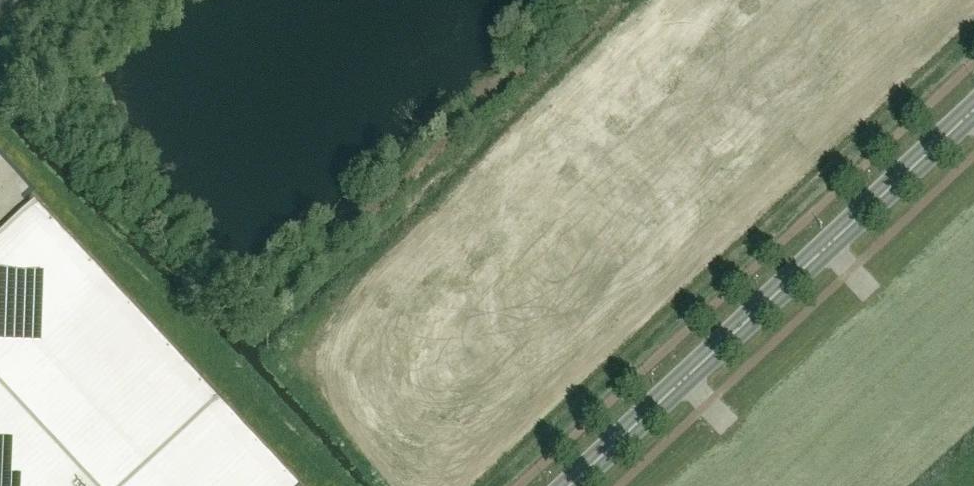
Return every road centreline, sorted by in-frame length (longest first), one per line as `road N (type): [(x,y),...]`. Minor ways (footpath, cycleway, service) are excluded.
road 1 (secondary): [(973,114),(574,485)]

